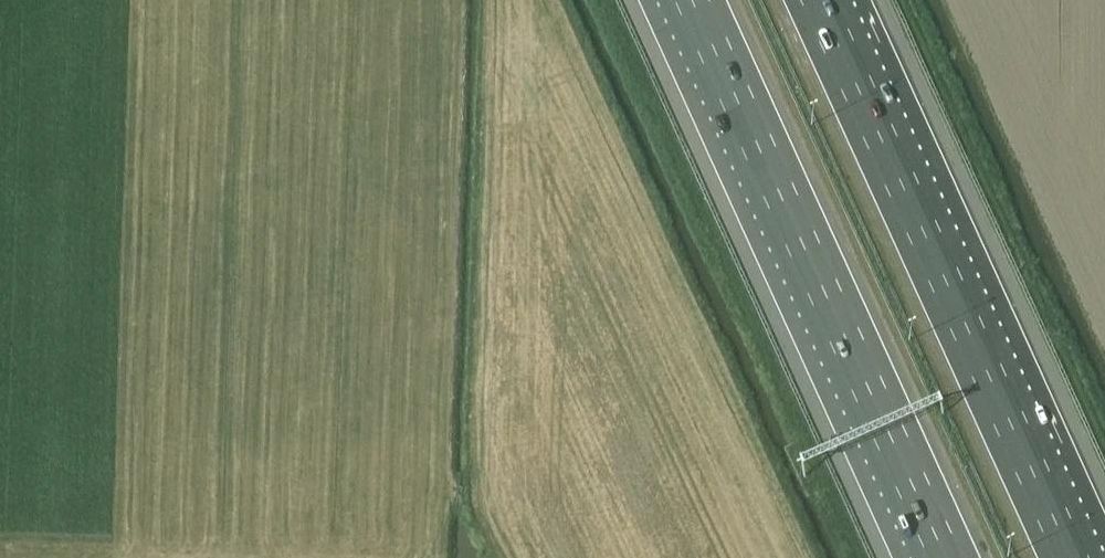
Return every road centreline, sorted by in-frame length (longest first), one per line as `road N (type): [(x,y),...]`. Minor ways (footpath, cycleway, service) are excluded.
road 1 (motorway): [(690,0),(945,557)]
road 2 (motorway): [(1076,557),(822,0)]

